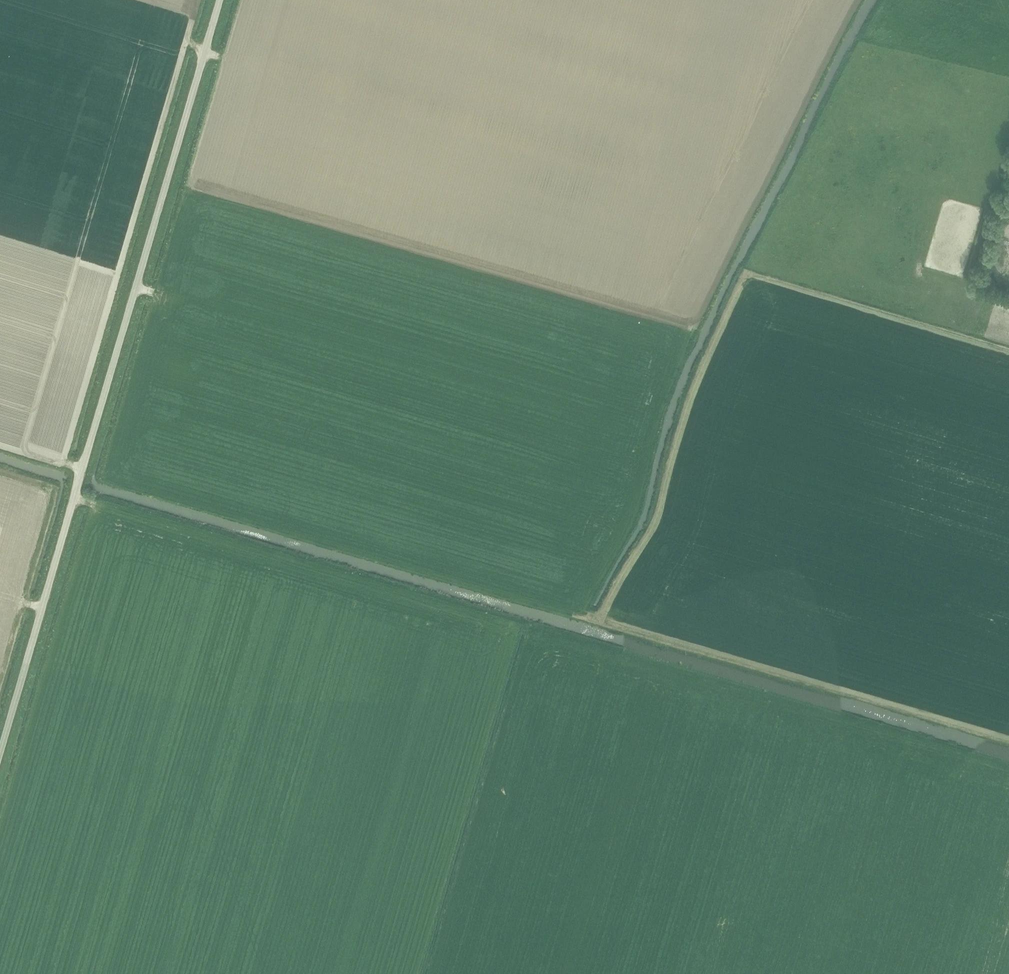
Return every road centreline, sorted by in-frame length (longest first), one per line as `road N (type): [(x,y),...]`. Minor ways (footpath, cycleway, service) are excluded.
road 1 (tertiary): [(0,748),(219,0)]

